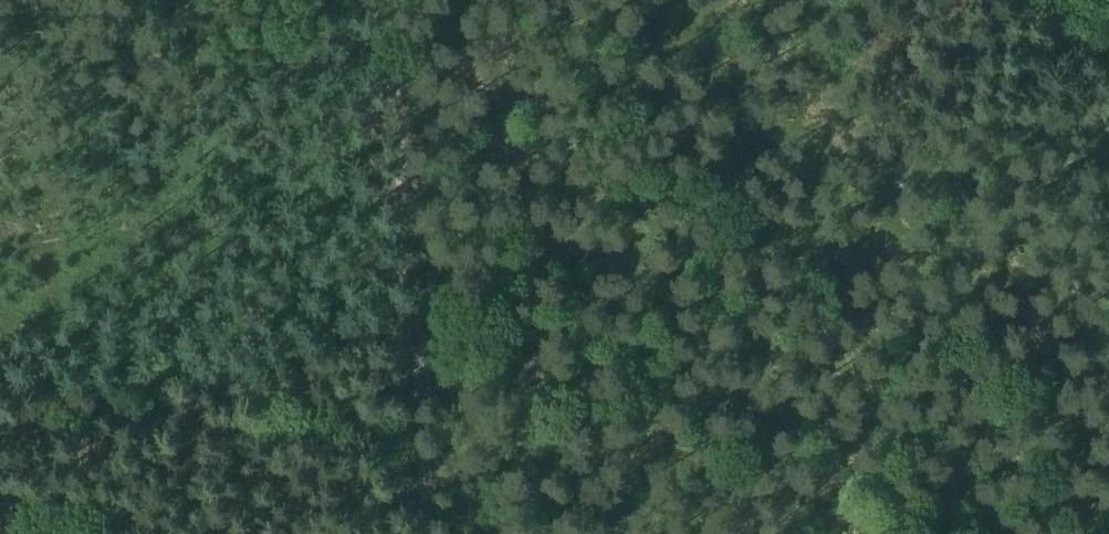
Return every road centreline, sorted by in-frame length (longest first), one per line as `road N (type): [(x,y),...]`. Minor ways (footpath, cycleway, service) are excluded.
road 1 (track): [(382,0),(420,533)]

